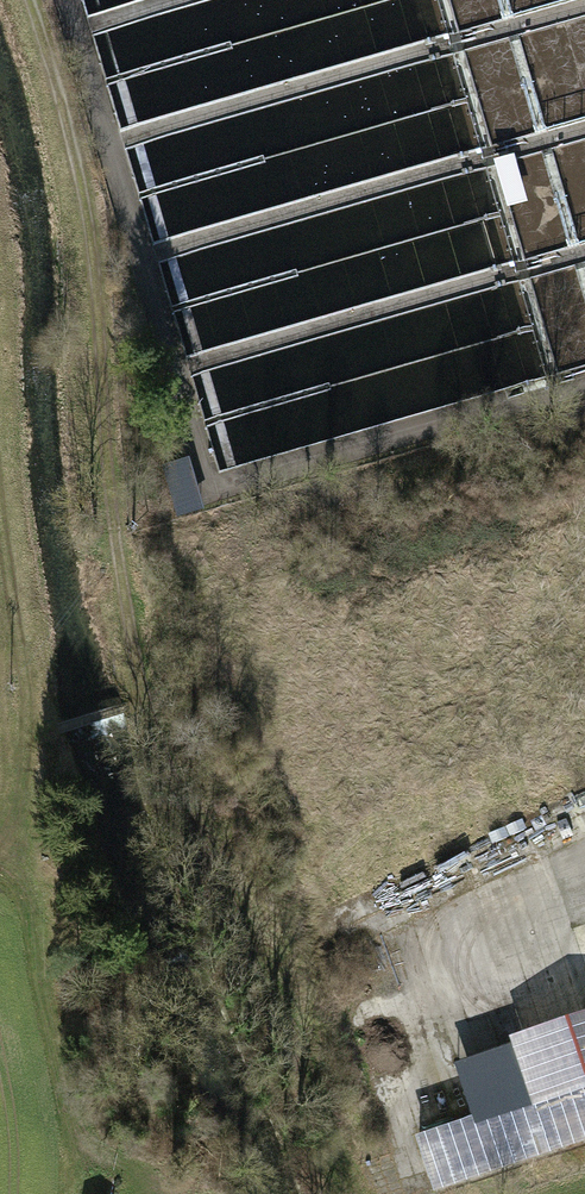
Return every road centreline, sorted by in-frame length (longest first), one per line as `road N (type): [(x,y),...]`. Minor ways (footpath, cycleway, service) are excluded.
road 1 (track): [(584,382),(222,492),(205,486),(70,0)]
road 2 (track): [(137,655),(116,540),(71,141),(19,0)]
road 3 (track): [(5,859),(68,1120),(64,1166),(104,1179)]
road 4 (track): [(0,667),(137,655)]

